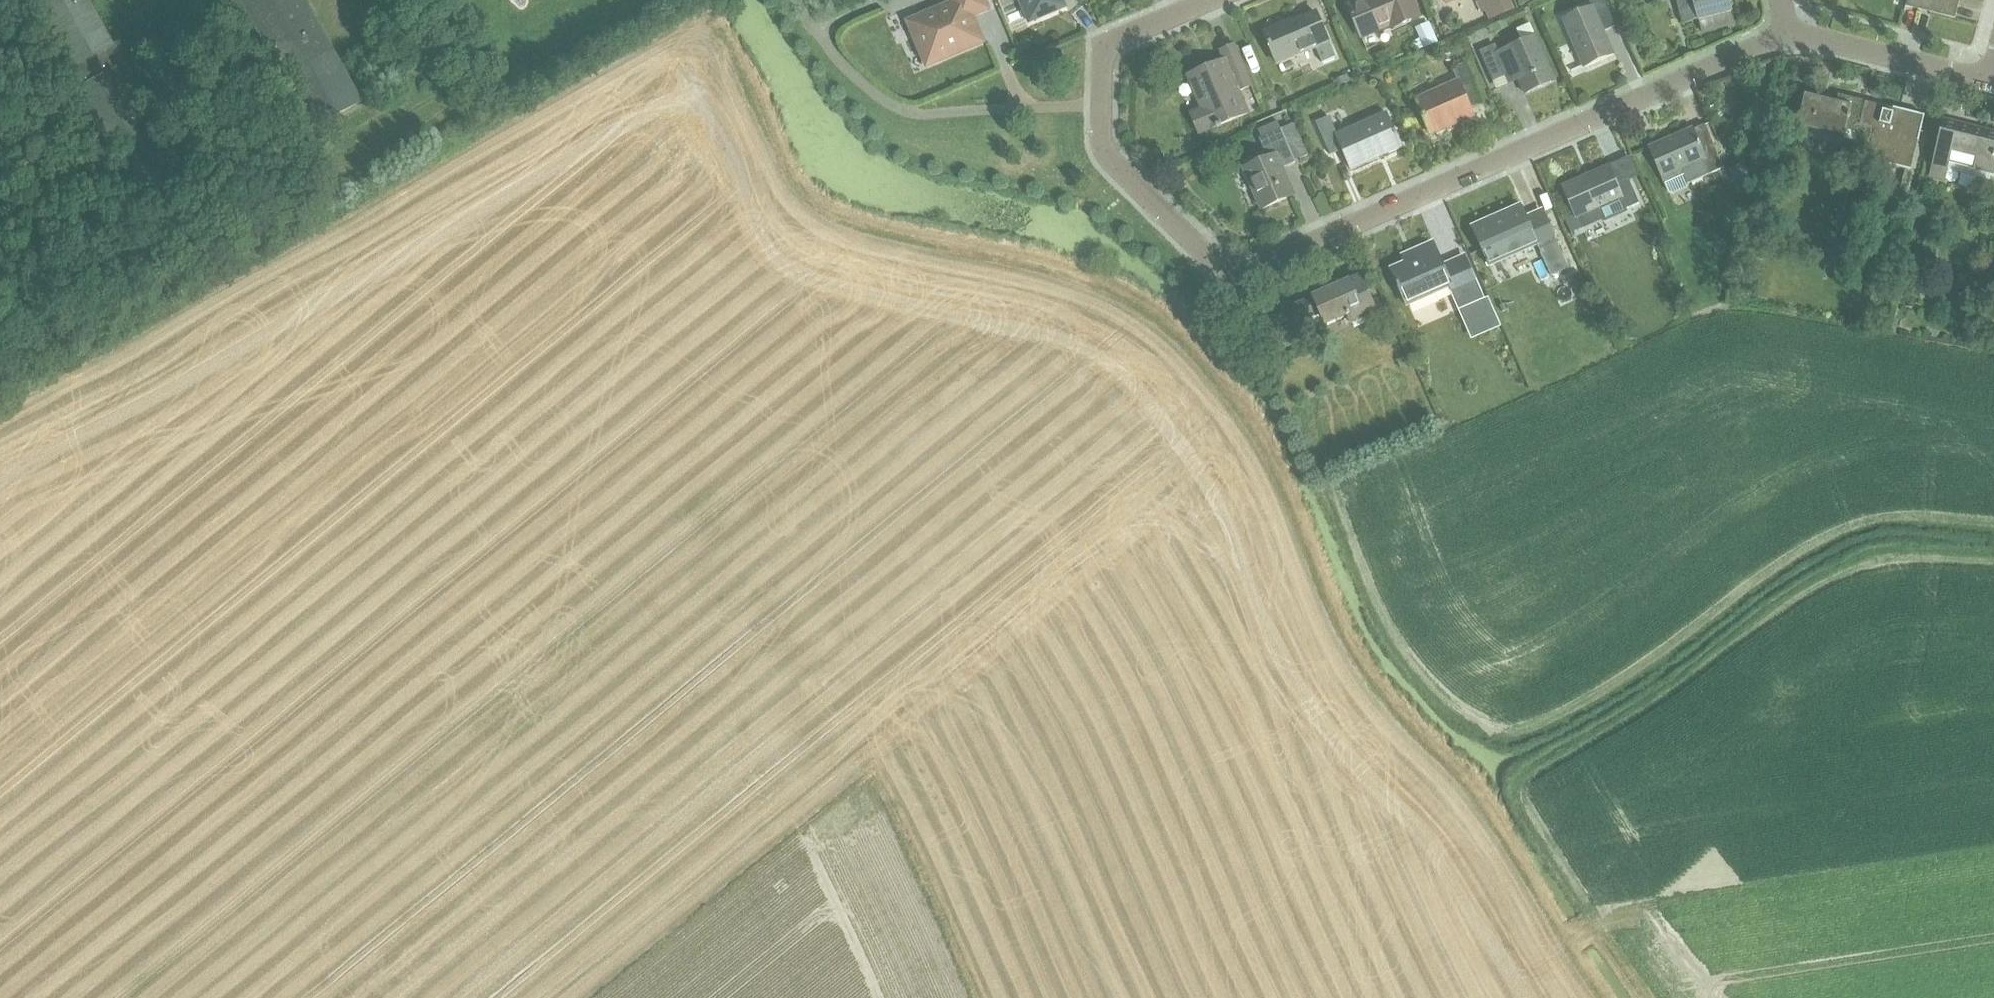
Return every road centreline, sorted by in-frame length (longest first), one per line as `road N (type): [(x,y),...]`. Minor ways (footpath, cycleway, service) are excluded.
road 1 (residential): [(1787,33),(1230,274),(1115,166),(1101,135),(1103,46),(1212,0)]
road 2 (residential): [(1787,33),(1991,81)]

